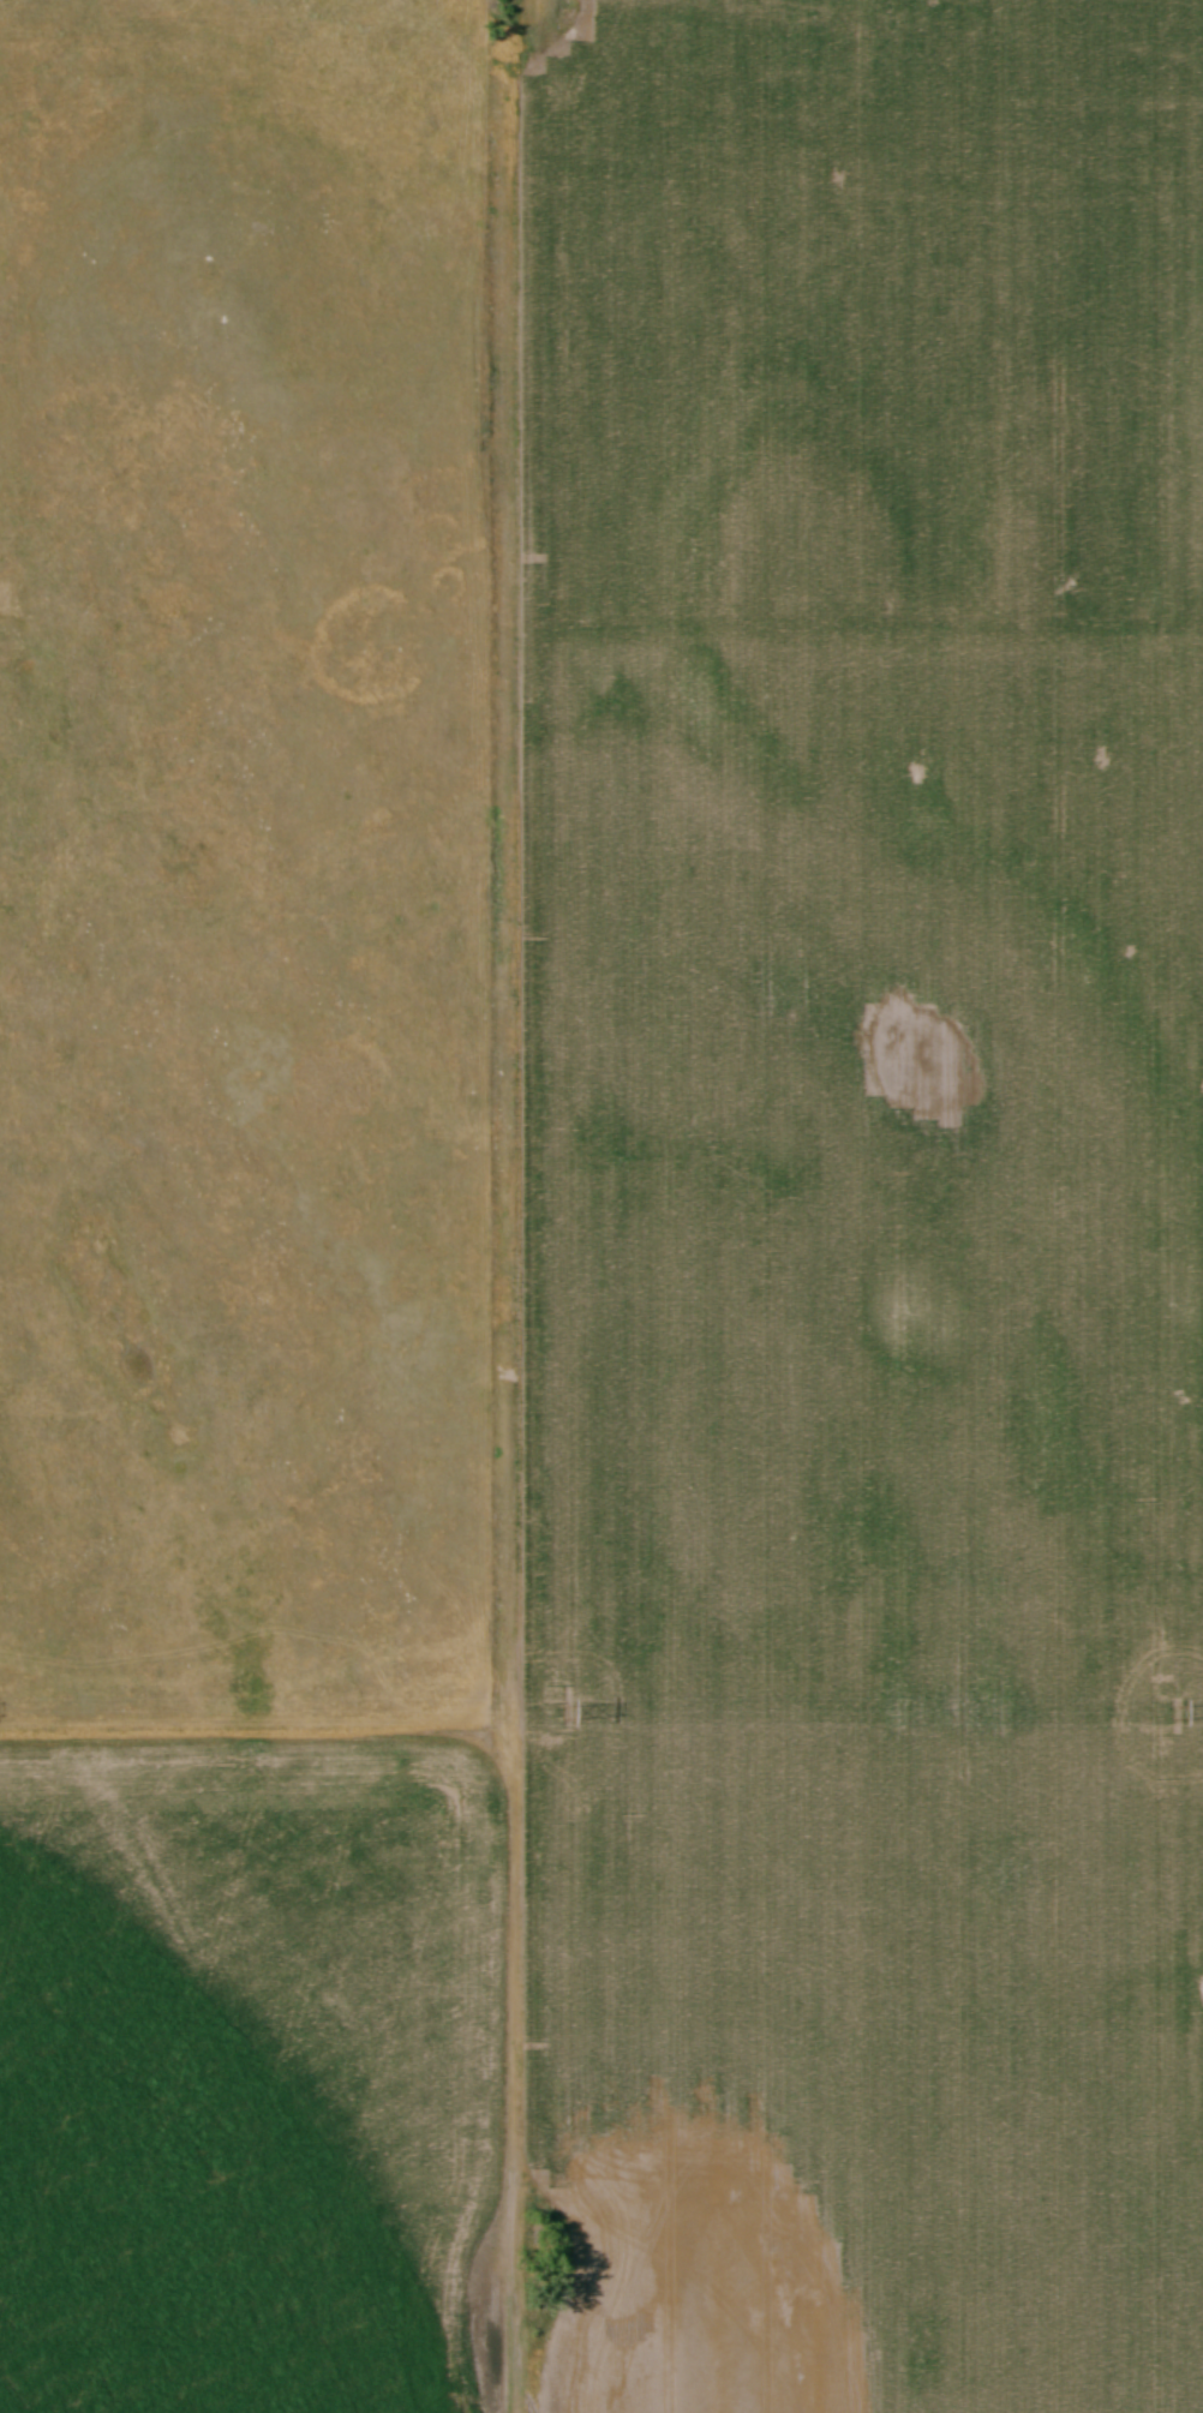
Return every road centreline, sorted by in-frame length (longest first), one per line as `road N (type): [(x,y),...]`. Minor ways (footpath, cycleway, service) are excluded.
road 1 (residential): [(519,2412),(517,517),(508,59)]

